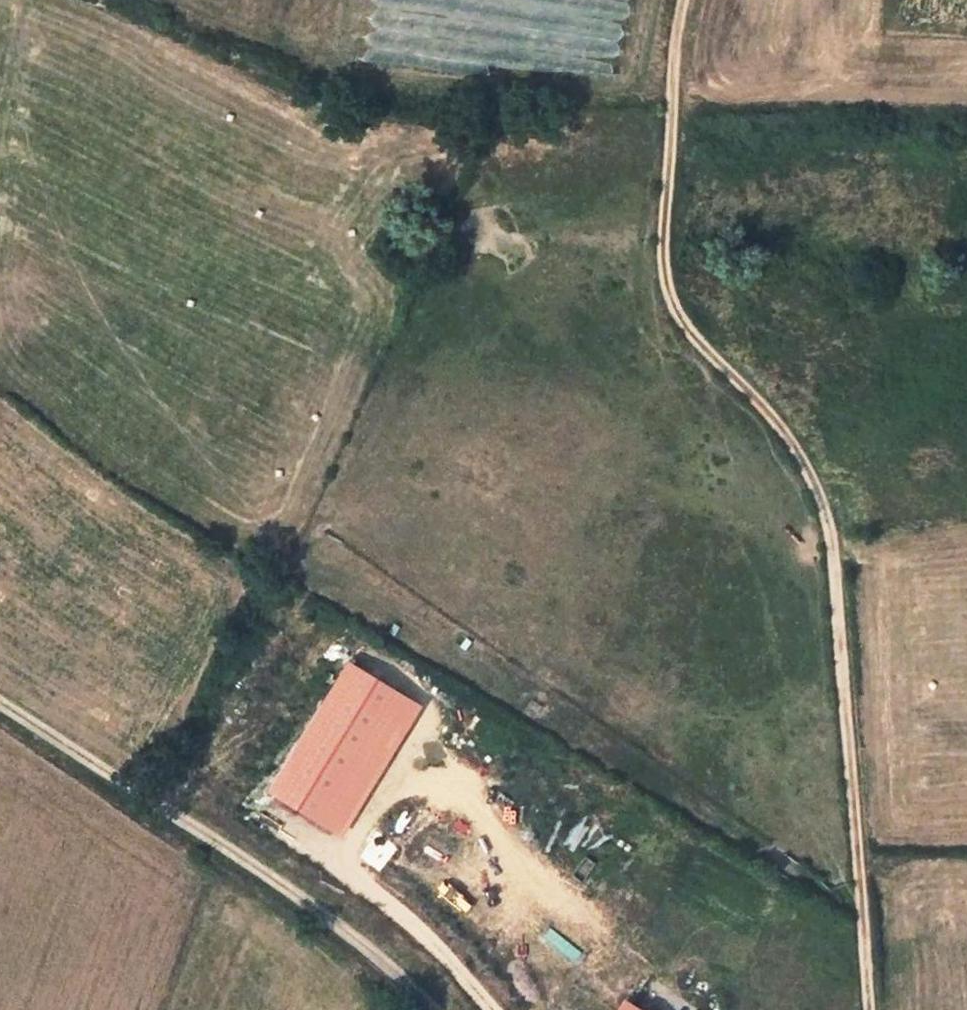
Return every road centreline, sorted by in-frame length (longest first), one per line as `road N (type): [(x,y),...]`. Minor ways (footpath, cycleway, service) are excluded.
road 1 (track): [(688,0),(661,303),(797,460),(828,532),(870,1009)]
road 2 (track): [(0,704),(240,861),(436,1009)]

